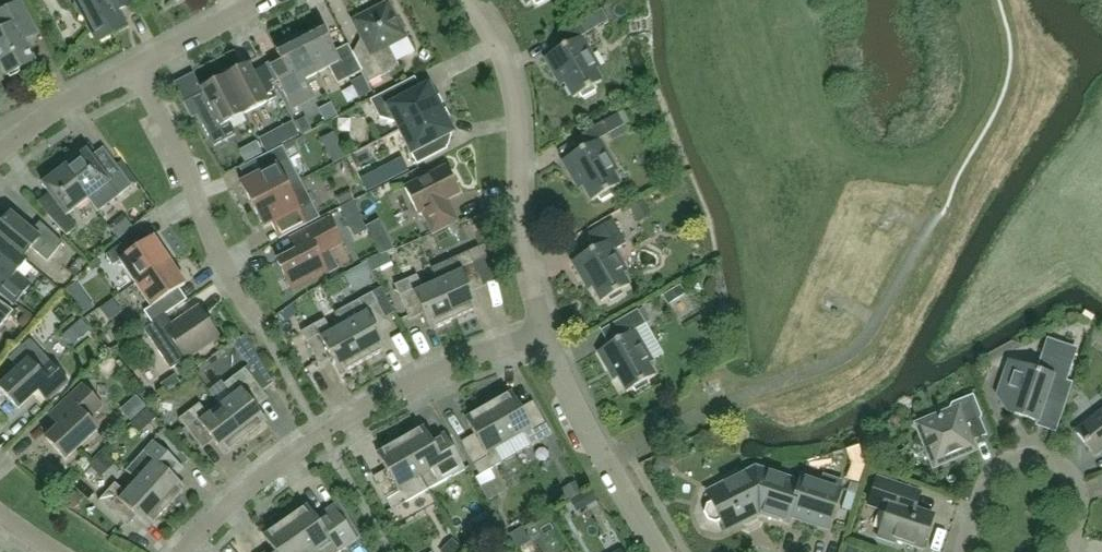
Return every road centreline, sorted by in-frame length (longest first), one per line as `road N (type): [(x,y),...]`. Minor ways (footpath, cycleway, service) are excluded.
road 1 (unclassified): [(607,459),(858,347),(937,212)]
road 2 (residential): [(182,551),(251,484),(321,433),(411,380),(539,331)]
road 3 (residential): [(539,331),(524,272),(510,79),(490,29),(466,0)]
road 4 (residential): [(256,320),(133,66)]
road 5 (residential): [(1070,551),(1082,508),(1077,481),(1058,461),(1033,454),(1008,460),(989,477),(962,551)]
road 6 (residential): [(0,151),(133,66)]
road 7 (residential): [(133,66),(264,0)]
road 8 (residential): [(607,459),(539,331)]

